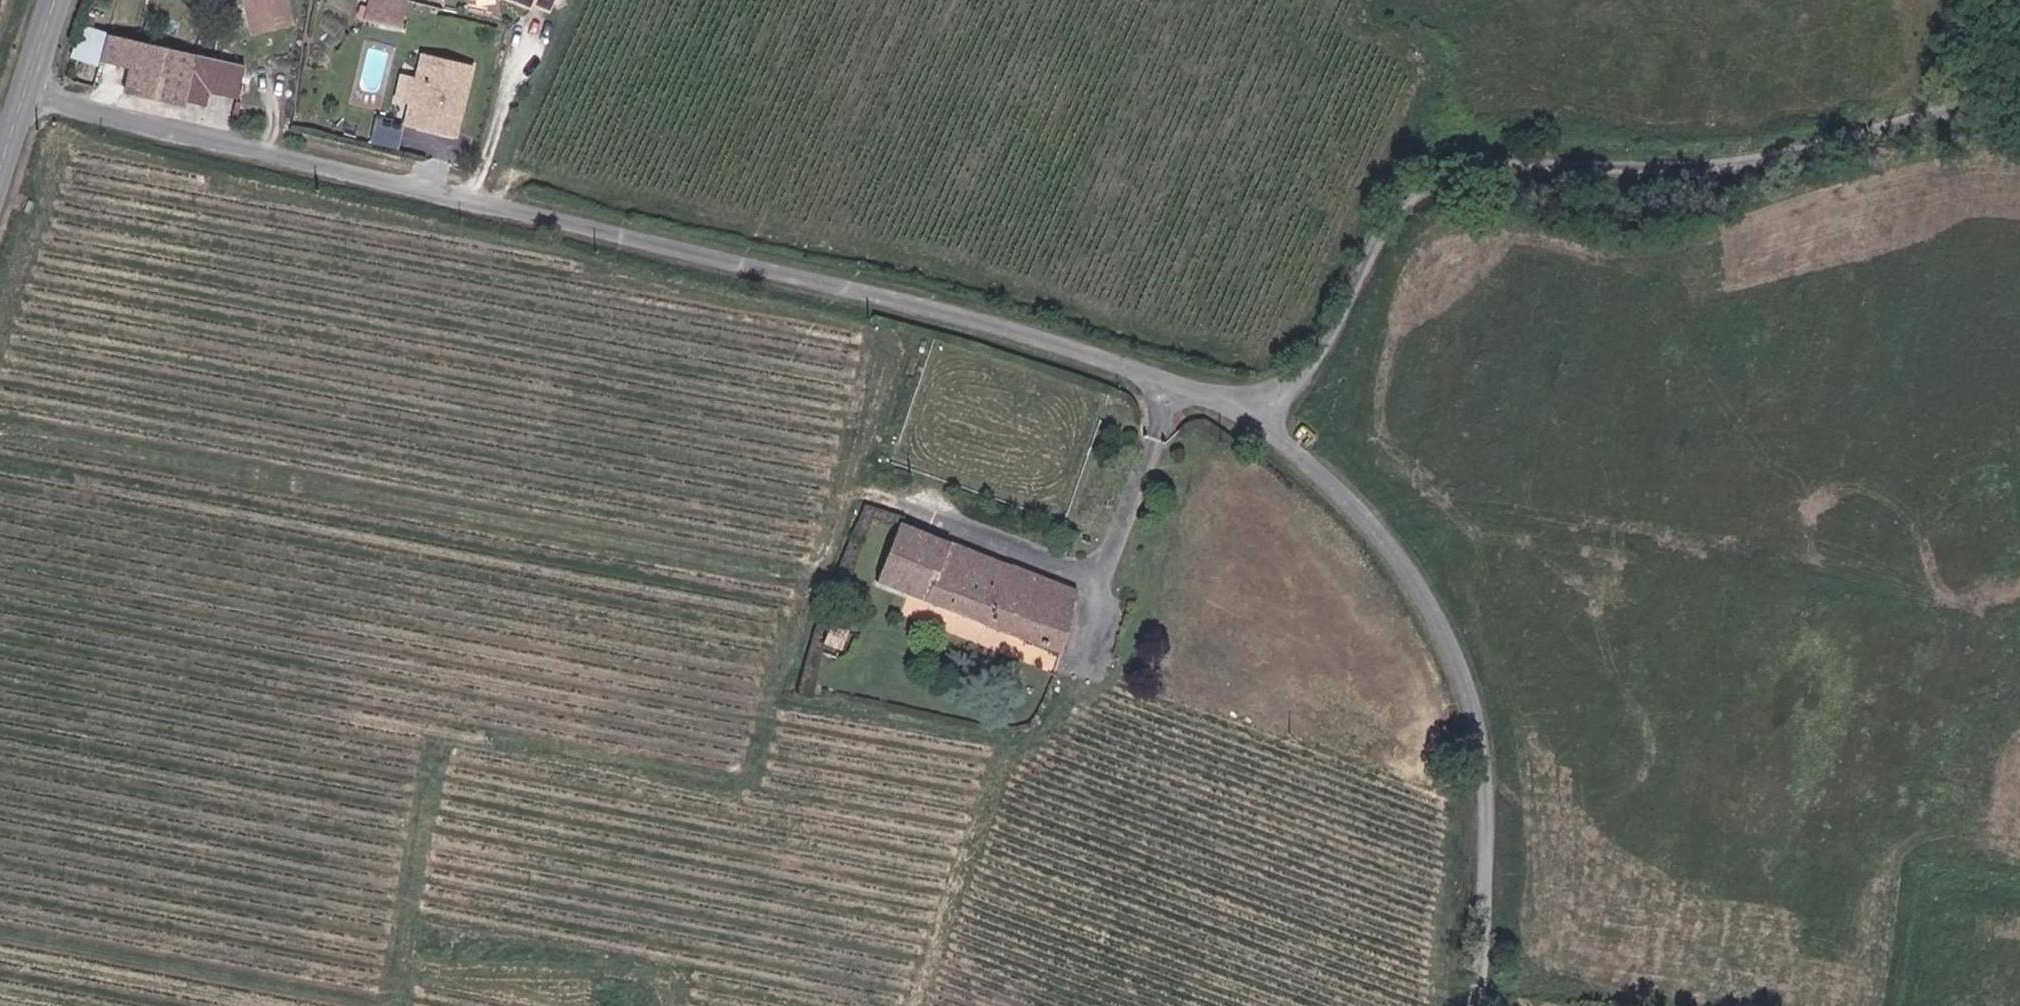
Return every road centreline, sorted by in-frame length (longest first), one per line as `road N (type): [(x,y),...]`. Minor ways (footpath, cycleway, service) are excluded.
road 1 (unclassified): [(25,91),(1003,325),(1263,414)]
road 2 (unclassified): [(1263,414),(1325,340),(1413,194),(1454,171),(1678,170),(1858,142),(1934,114)]
road 3 (unclassified): [(1263,414),(1381,529),(1447,626),(1479,720),(1493,835),(1476,1005)]

